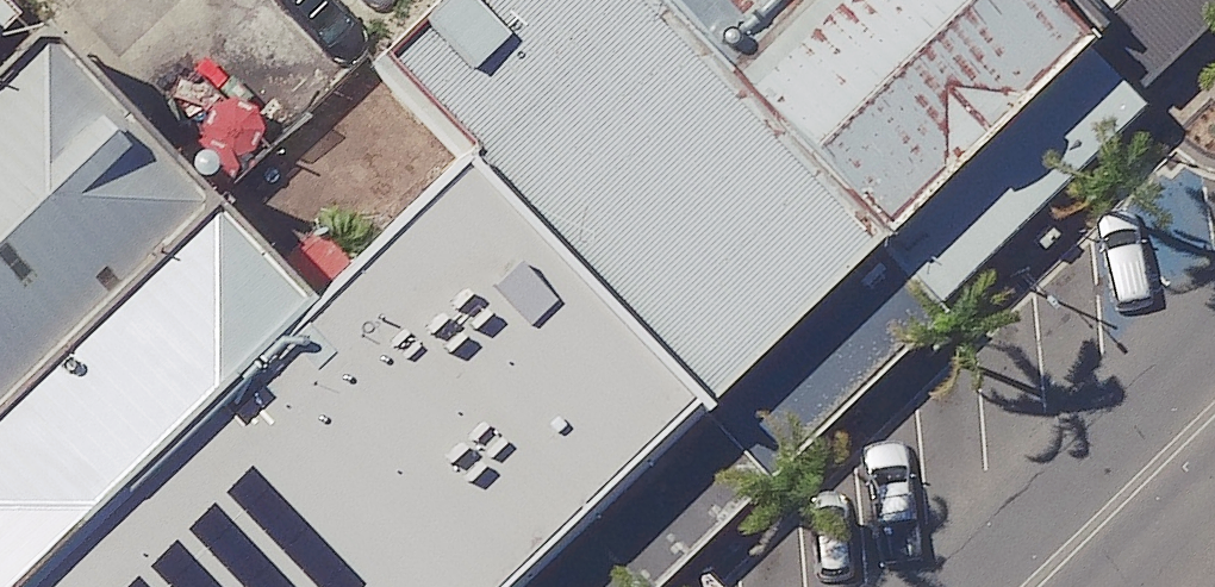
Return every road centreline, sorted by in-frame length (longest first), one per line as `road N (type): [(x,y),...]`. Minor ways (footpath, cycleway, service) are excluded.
road 1 (unclassified): [(1214,405),(1023,586)]

